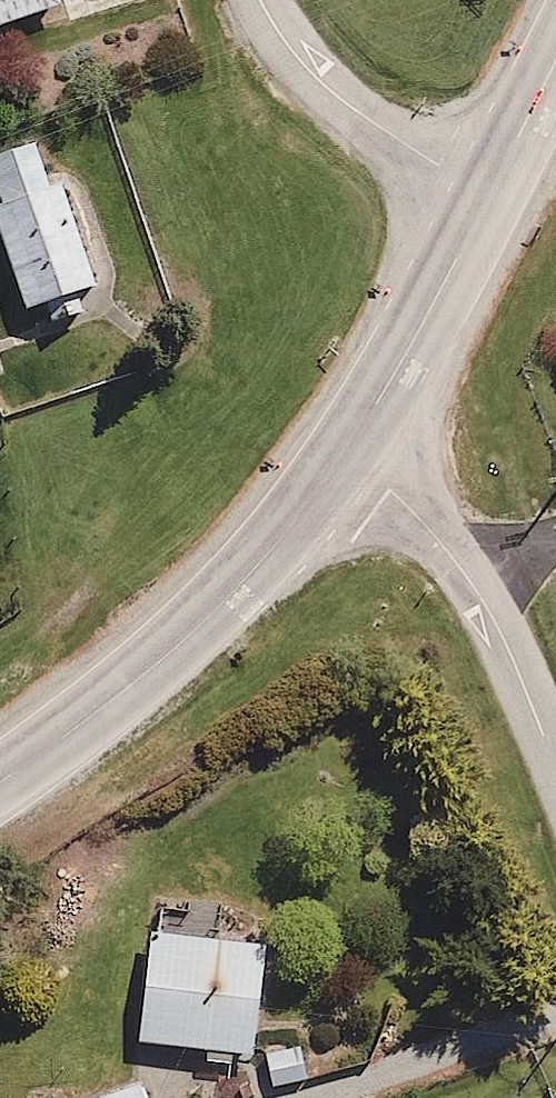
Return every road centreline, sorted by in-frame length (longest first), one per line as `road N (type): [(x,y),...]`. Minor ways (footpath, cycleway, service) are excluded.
road 1 (tertiary): [(346,458),(257,567),(166,656),(0,784)]
road 2 (residential): [(346,458),(391,491),(465,573),(507,645),(555,763)]
road 3 (residential): [(489,192),(323,84),(261,0)]
road 4 (tertiary): [(489,192),(346,458)]
road 5 (tertiary): [(555,62),(489,192)]

